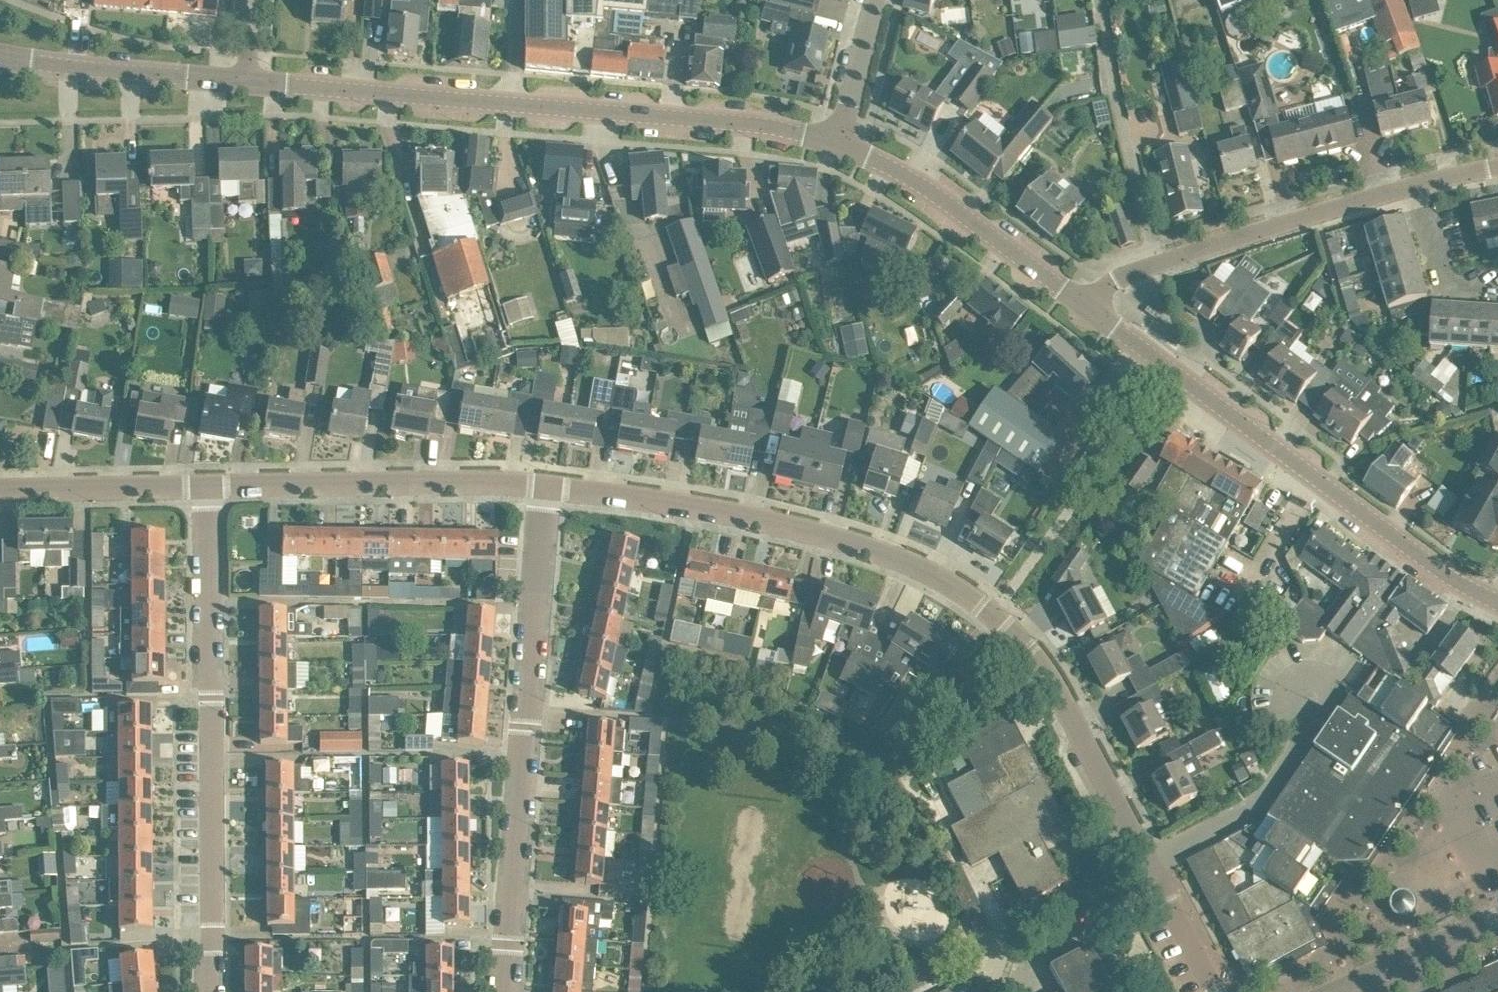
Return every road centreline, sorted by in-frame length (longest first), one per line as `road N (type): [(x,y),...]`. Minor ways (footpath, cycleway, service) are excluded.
road 1 (residential): [(1151,861),(1034,656),(960,588),(911,561),(793,527),(544,487)]
road 2 (tertiary): [(840,140),(756,123),(249,81)]
road 3 (tertiary): [(1497,605),(1451,579),(1089,306)]
road 4 (residential): [(503,991),(544,487)]
road 5 (residential): [(210,991),(207,487)]
road 6 (residential): [(544,487),(207,487)]
road 7 (tertiary): [(1089,306),(921,183),(840,140)]
road 8 (residential): [(1155,262),(1419,189)]
road 9 (residential): [(1155,262),(1098,5)]
road 10 (tertiary): [(249,81),(0,56)]
road 11 (residential): [(1151,861),(1275,793),(1314,732)]
road 12 (residential): [(207,487),(0,490)]
road 13 (unclassified): [(1335,991),(1497,918)]
road 14 (residential): [(1314,732),(1338,694),(1326,672),(1310,671),(1293,686),(1292,701),(1309,725)]
road 15 (residential): [(1419,189),(1443,284),(1497,283)]
road 16 (residential): [(1217,991),(1151,861)]
road 17 (residential): [(840,140),(876,0)]

